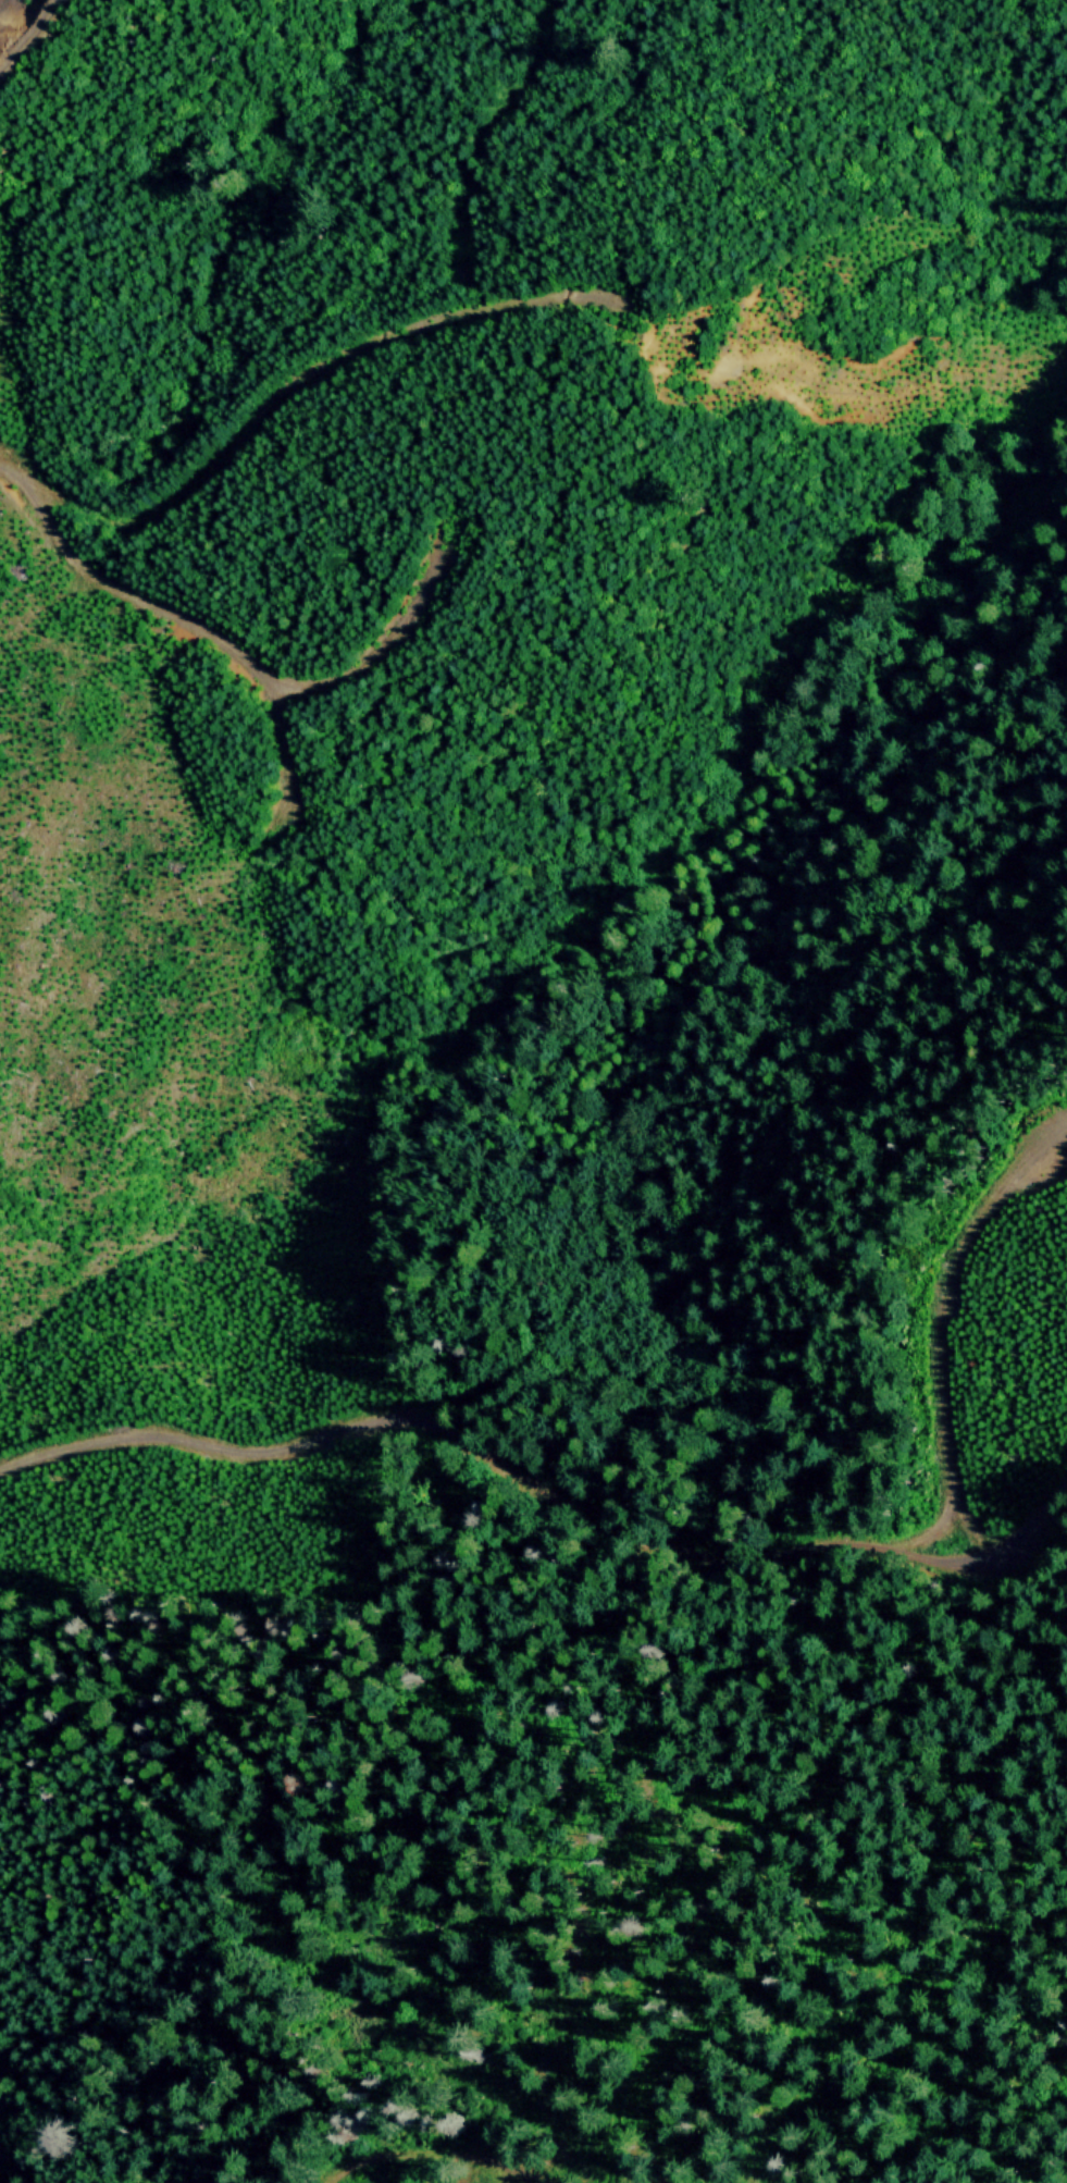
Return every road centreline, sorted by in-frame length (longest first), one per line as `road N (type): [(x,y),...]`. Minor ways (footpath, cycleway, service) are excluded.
road 1 (residential): [(1066,1503),(1012,1572),(936,1549),(725,1547),(531,1489),(450,1448),(342,1420),(282,1452),(161,1427),(53,1446),(0,1466)]
road 2 (track): [(633,2182),(597,2164),(521,2153),(420,2154),(335,2182)]

